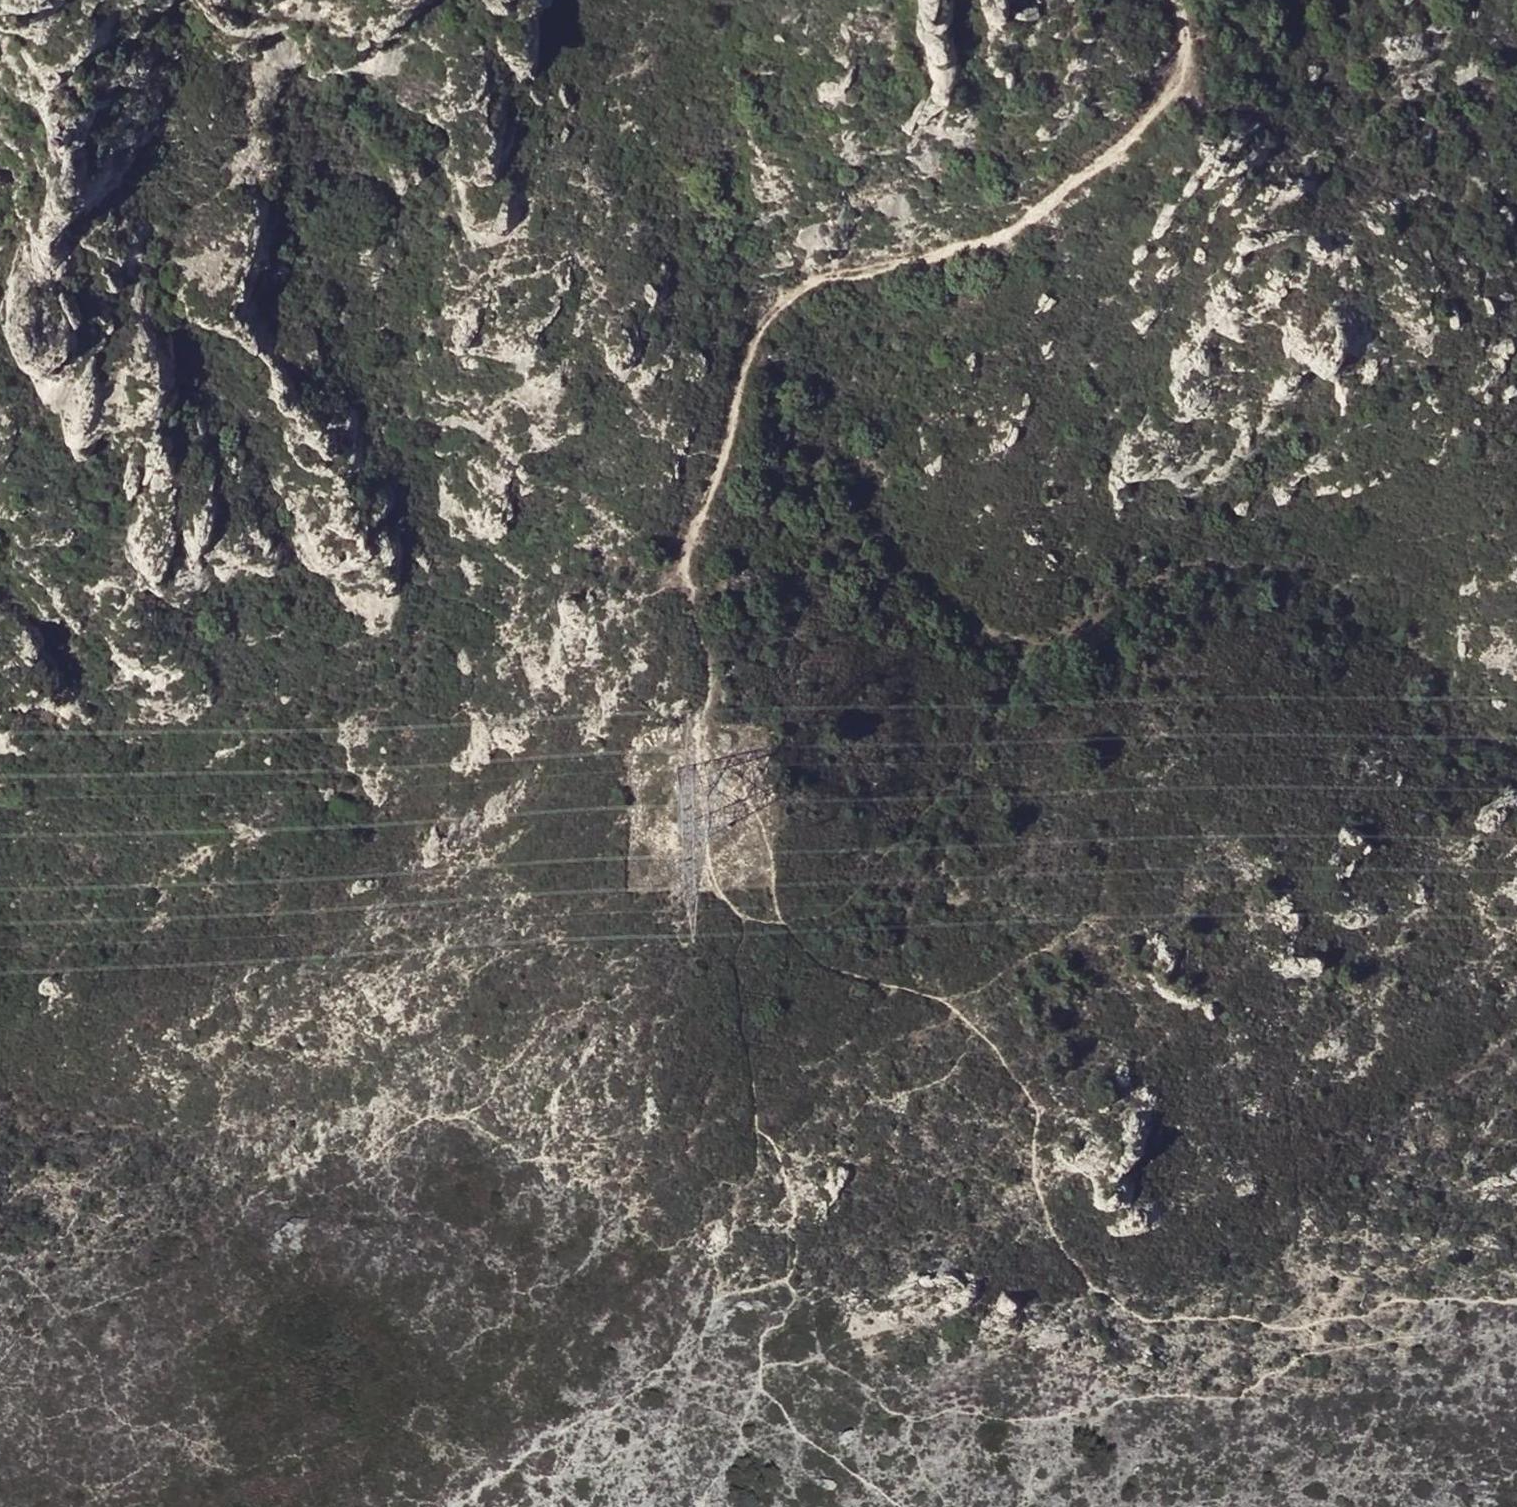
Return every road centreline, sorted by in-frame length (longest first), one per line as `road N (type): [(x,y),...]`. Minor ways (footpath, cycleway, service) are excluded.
road 1 (track): [(1177,0),(1188,54),(1166,105),(1117,153),(1061,188),(1019,230),(933,262),(839,281),(788,306),(758,340),(738,392),(731,449),(684,560),(711,669),(701,731),(704,787)]

